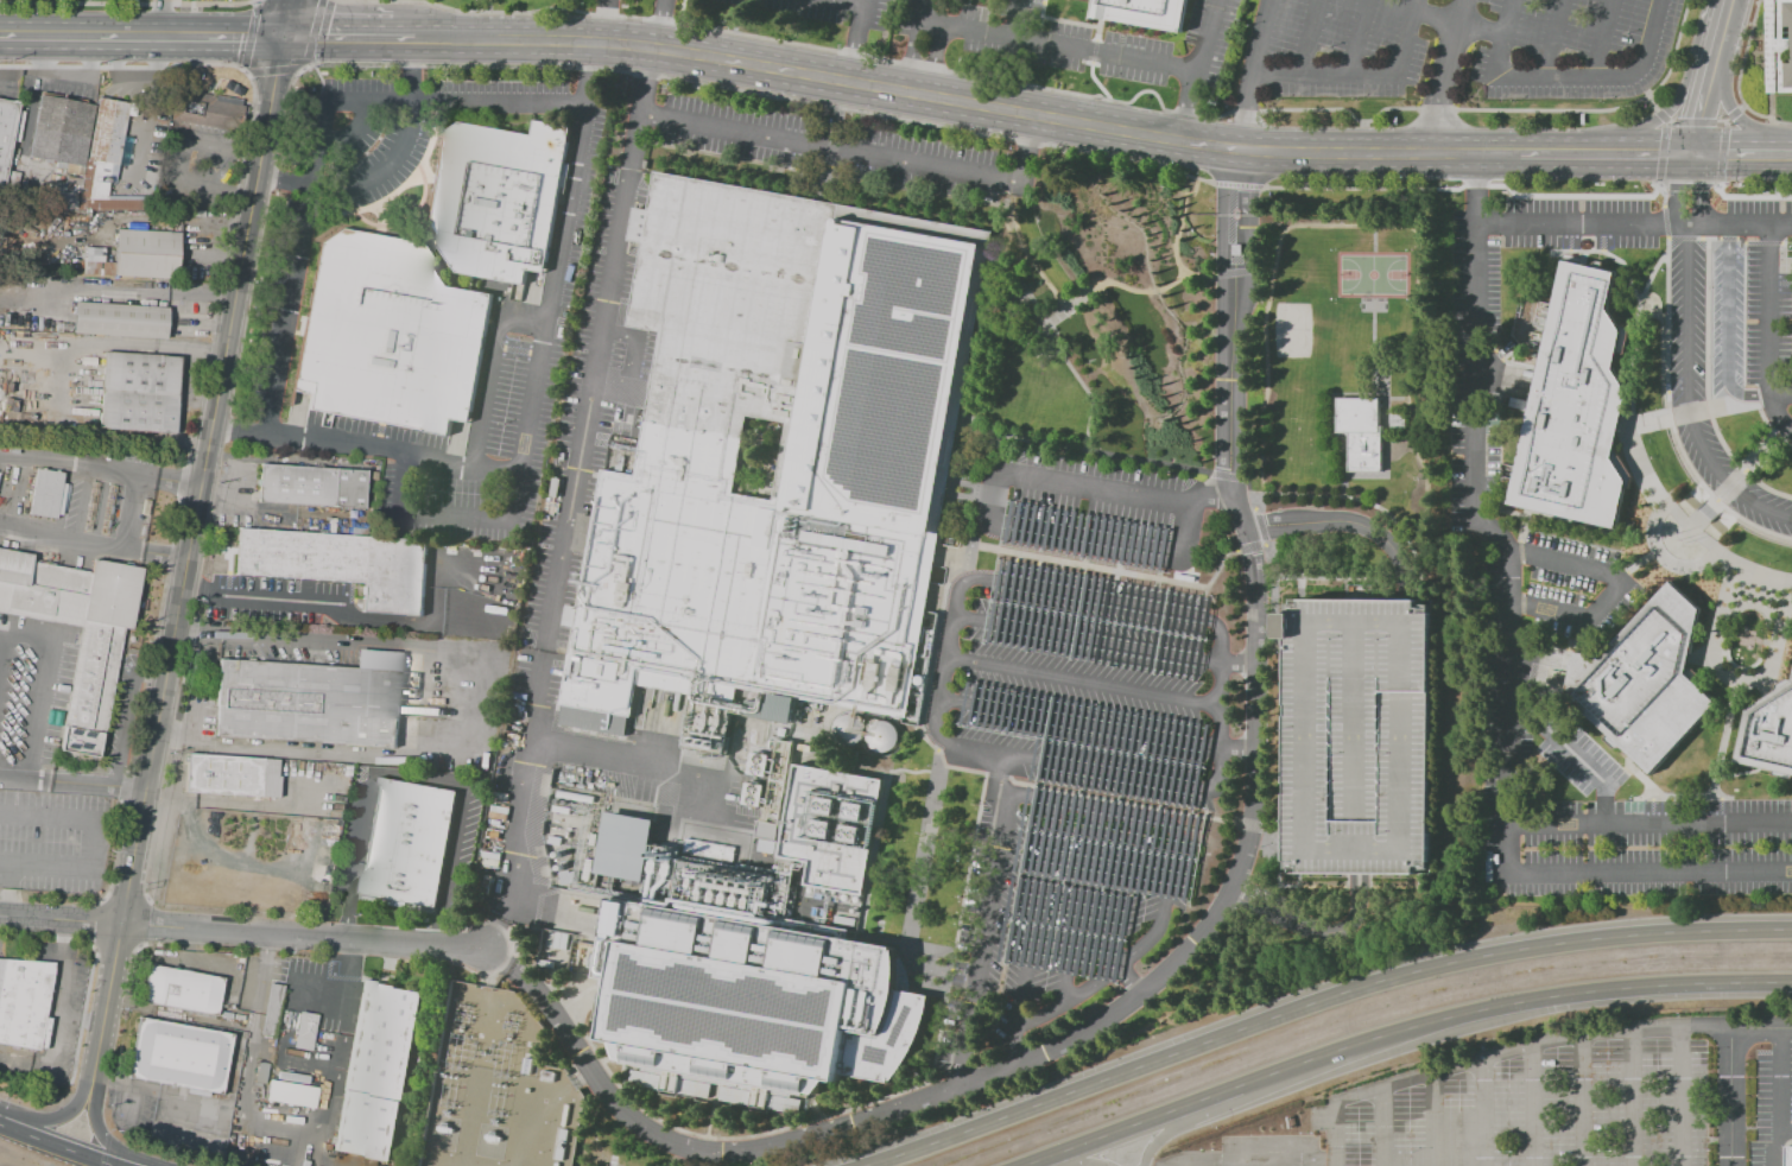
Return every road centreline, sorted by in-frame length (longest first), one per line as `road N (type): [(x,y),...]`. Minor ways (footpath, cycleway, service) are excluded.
road 1 (tertiary): [(284,37),(91,1083)]
road 2 (trunk): [(1791,933),(1576,943),(1405,975),(862,1165)]
road 3 (trunk): [(1038,1165),(1366,1044),(1500,1007),(1672,987),(1791,986)]
road 4 (residential): [(0,919),(486,948)]
road 5 (primary): [(907,94),(637,49),(476,44)]
road 6 (primary): [(1477,153),(1319,156),(1184,140)]
road 7 (primary): [(0,32),(284,37)]
road 8 (primary): [(1184,140),(907,94)]
road 9 (primary): [(1717,31),(1677,103),(1596,154)]
road 10 (primary): [(1791,145),(1733,112),(1715,53),(1717,31)]
road 11 (primary): [(413,42),(284,37)]
road 12 (residential): [(1717,31),(1692,156)]
road 13 (trunk): [(163,1165),(112,1147),(96,1126),(91,1083)]
road 14 (trunk): [(115,1165),(0,1125)]

